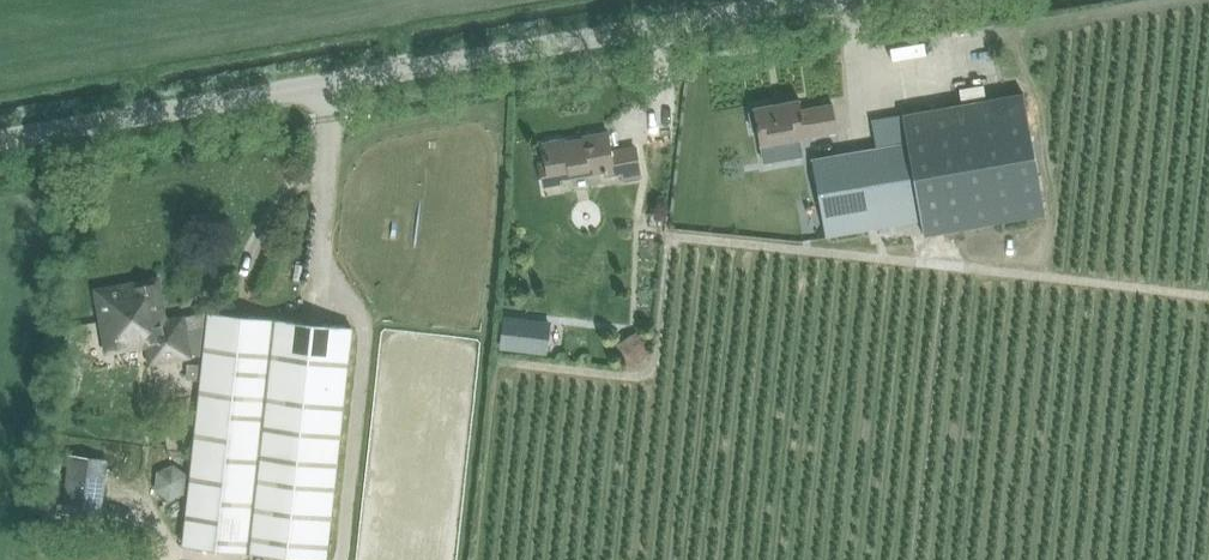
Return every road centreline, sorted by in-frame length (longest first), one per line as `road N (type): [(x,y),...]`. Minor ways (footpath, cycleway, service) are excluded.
road 1 (unclassified): [(0,162),(471,74),(789,32),(953,0)]

